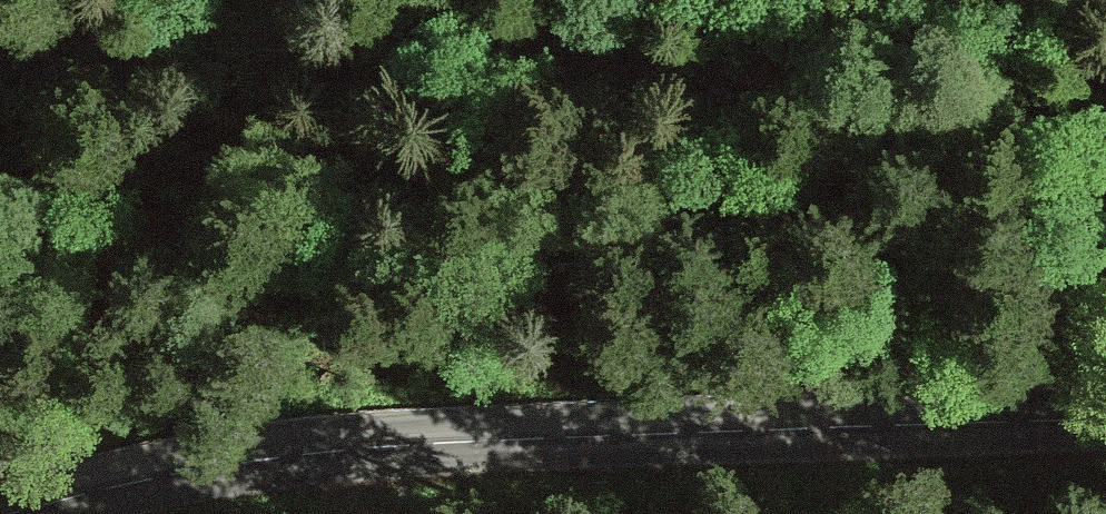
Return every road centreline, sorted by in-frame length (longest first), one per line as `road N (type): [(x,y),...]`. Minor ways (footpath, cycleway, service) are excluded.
road 1 (unclassified): [(0,44),(399,48),(649,64),(739,82),(907,144),(1105,156)]
road 2 (tertiary): [(1105,409),(869,406),(579,422),(313,455),(27,513)]

